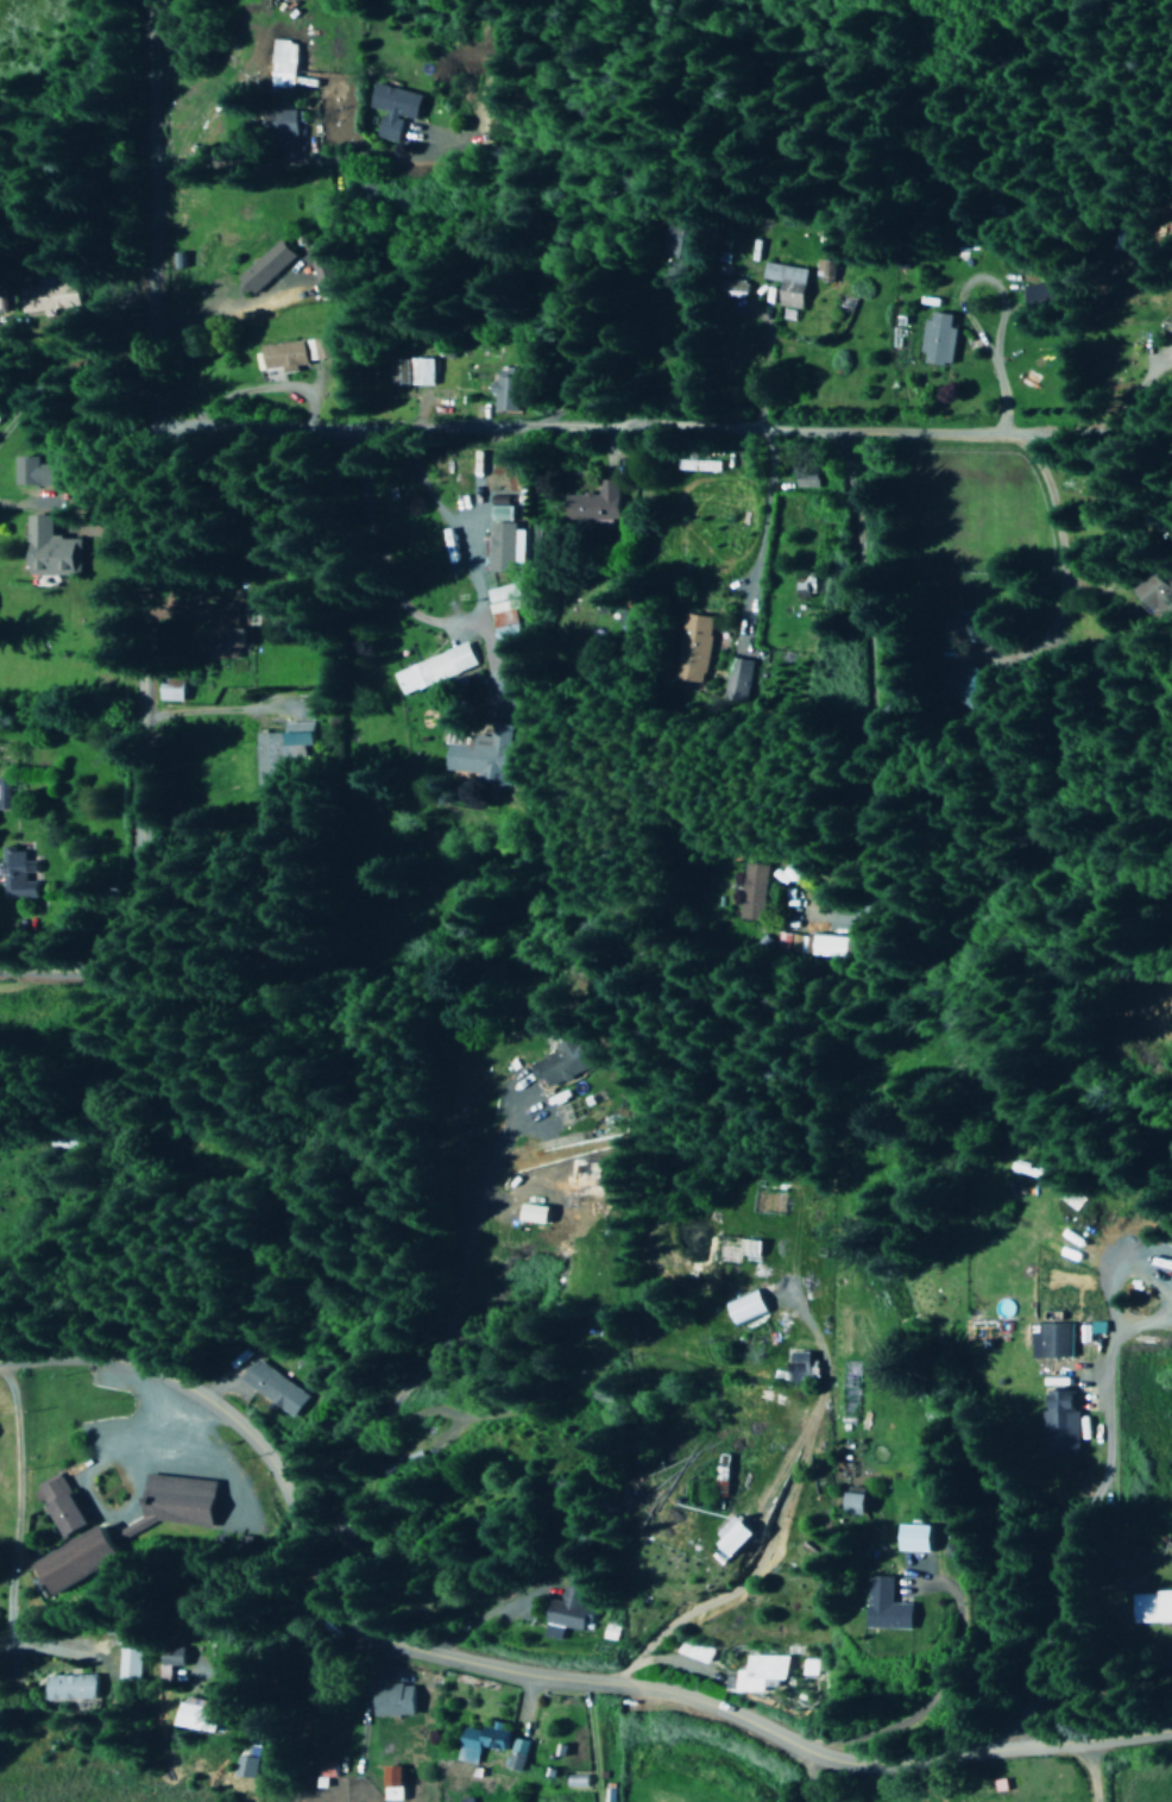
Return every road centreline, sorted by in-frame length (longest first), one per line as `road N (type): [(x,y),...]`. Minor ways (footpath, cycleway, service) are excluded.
road 1 (residential): [(0,1361),(126,1364),(208,1401),(246,1432),(277,1475),(319,1584),(384,1643),(420,1655),(666,1696),(845,1760),(1079,1745),(1171,1730)]
road 2 (residential): [(0,967),(103,969),(133,953),(139,931),(159,427),(144,0)]
road 3 (residential): [(159,427),(1010,437),(1092,420),(1171,373)]
road 4 (residential): [(290,1507),(417,1433),(594,1363),(611,1317),(588,1139)]
road 5 (residential): [(420,431),(402,588),(544,578)]

